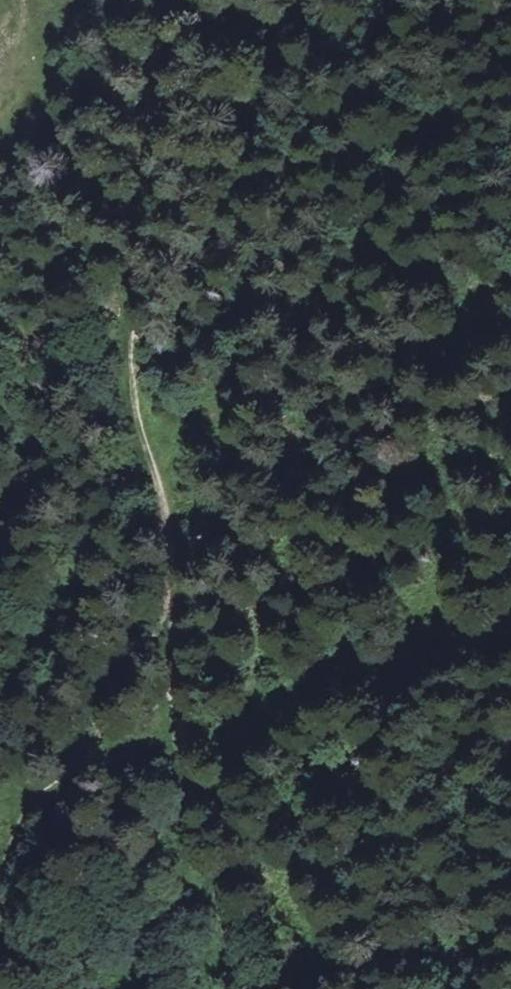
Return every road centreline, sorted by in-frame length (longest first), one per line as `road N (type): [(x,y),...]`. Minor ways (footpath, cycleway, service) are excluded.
road 1 (track): [(127,393),(155,487),(181,835),(228,988)]
road 2 (track): [(510,636),(0,811)]
road 3 (track): [(307,0),(127,393)]
road 4 (track): [(127,393),(116,316),(124,202),(168,0)]

